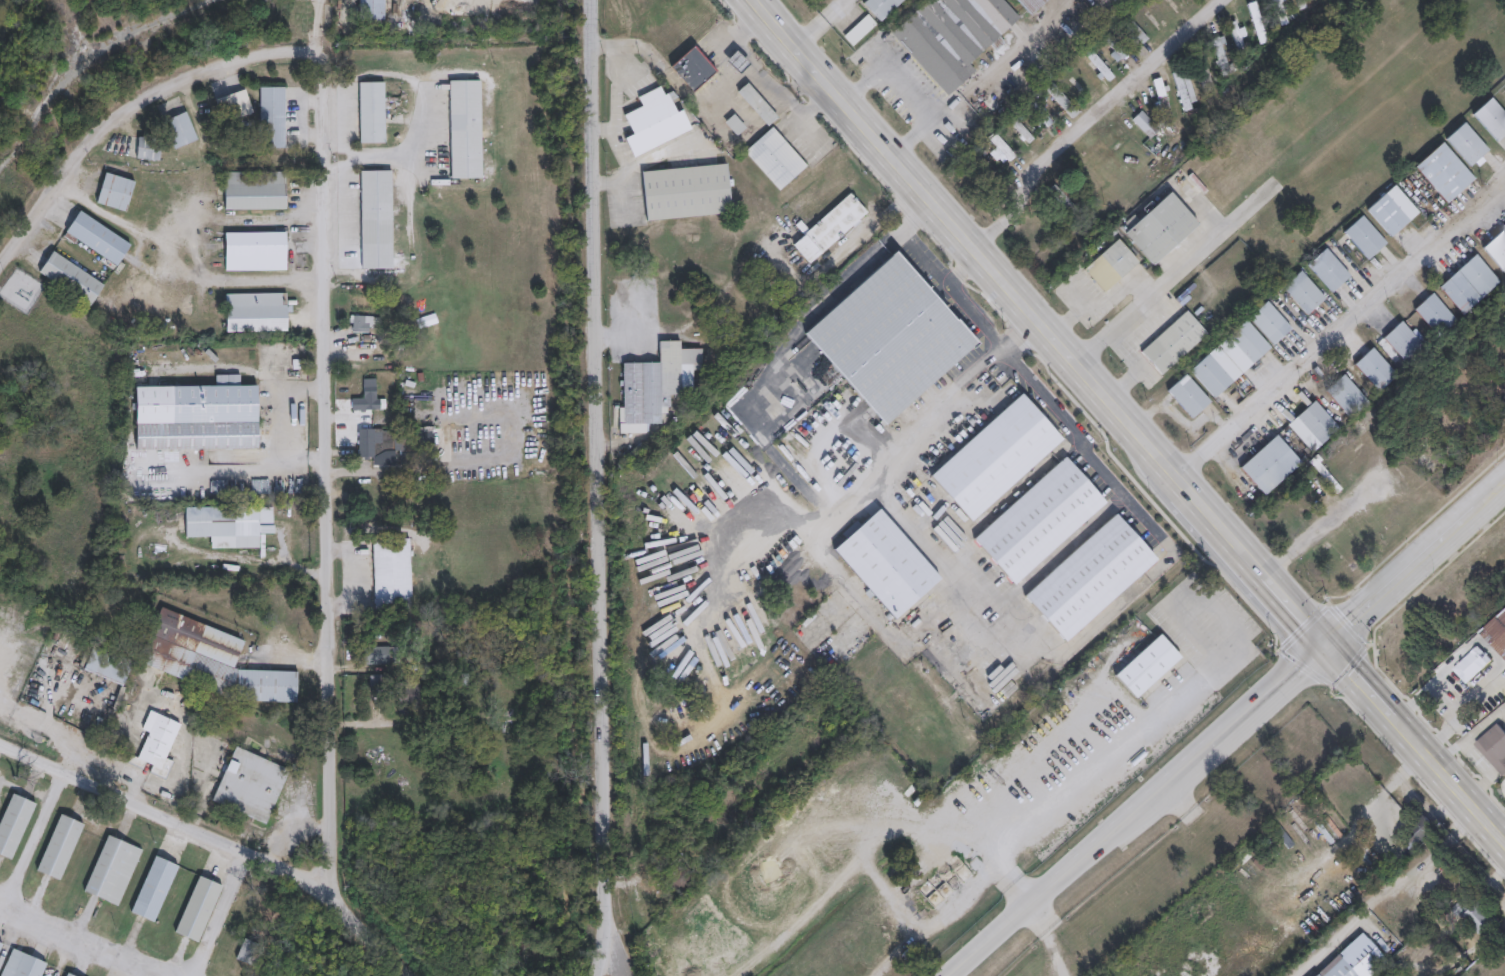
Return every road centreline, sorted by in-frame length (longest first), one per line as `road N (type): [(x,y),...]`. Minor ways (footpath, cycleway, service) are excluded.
road 1 (primary): [(1504,847),(753,0)]
road 2 (residential): [(589,0),(605,684),(607,919),(600,975)]
road 3 (residential): [(332,896),(324,0)]
road 4 (tertiary): [(1327,645),(945,975)]
road 5 (residential): [(406,975),(326,892),(0,745)]
road 6 (residential): [(1178,478),(1504,180)]
road 7 (residential): [(0,261),(113,117),(225,59),(321,45)]
road 8 (residential): [(1077,366),(1265,187)]
road 9 (tertiary): [(1504,480),(1327,645)]
road 10 (residential): [(1266,577),(1378,482)]

